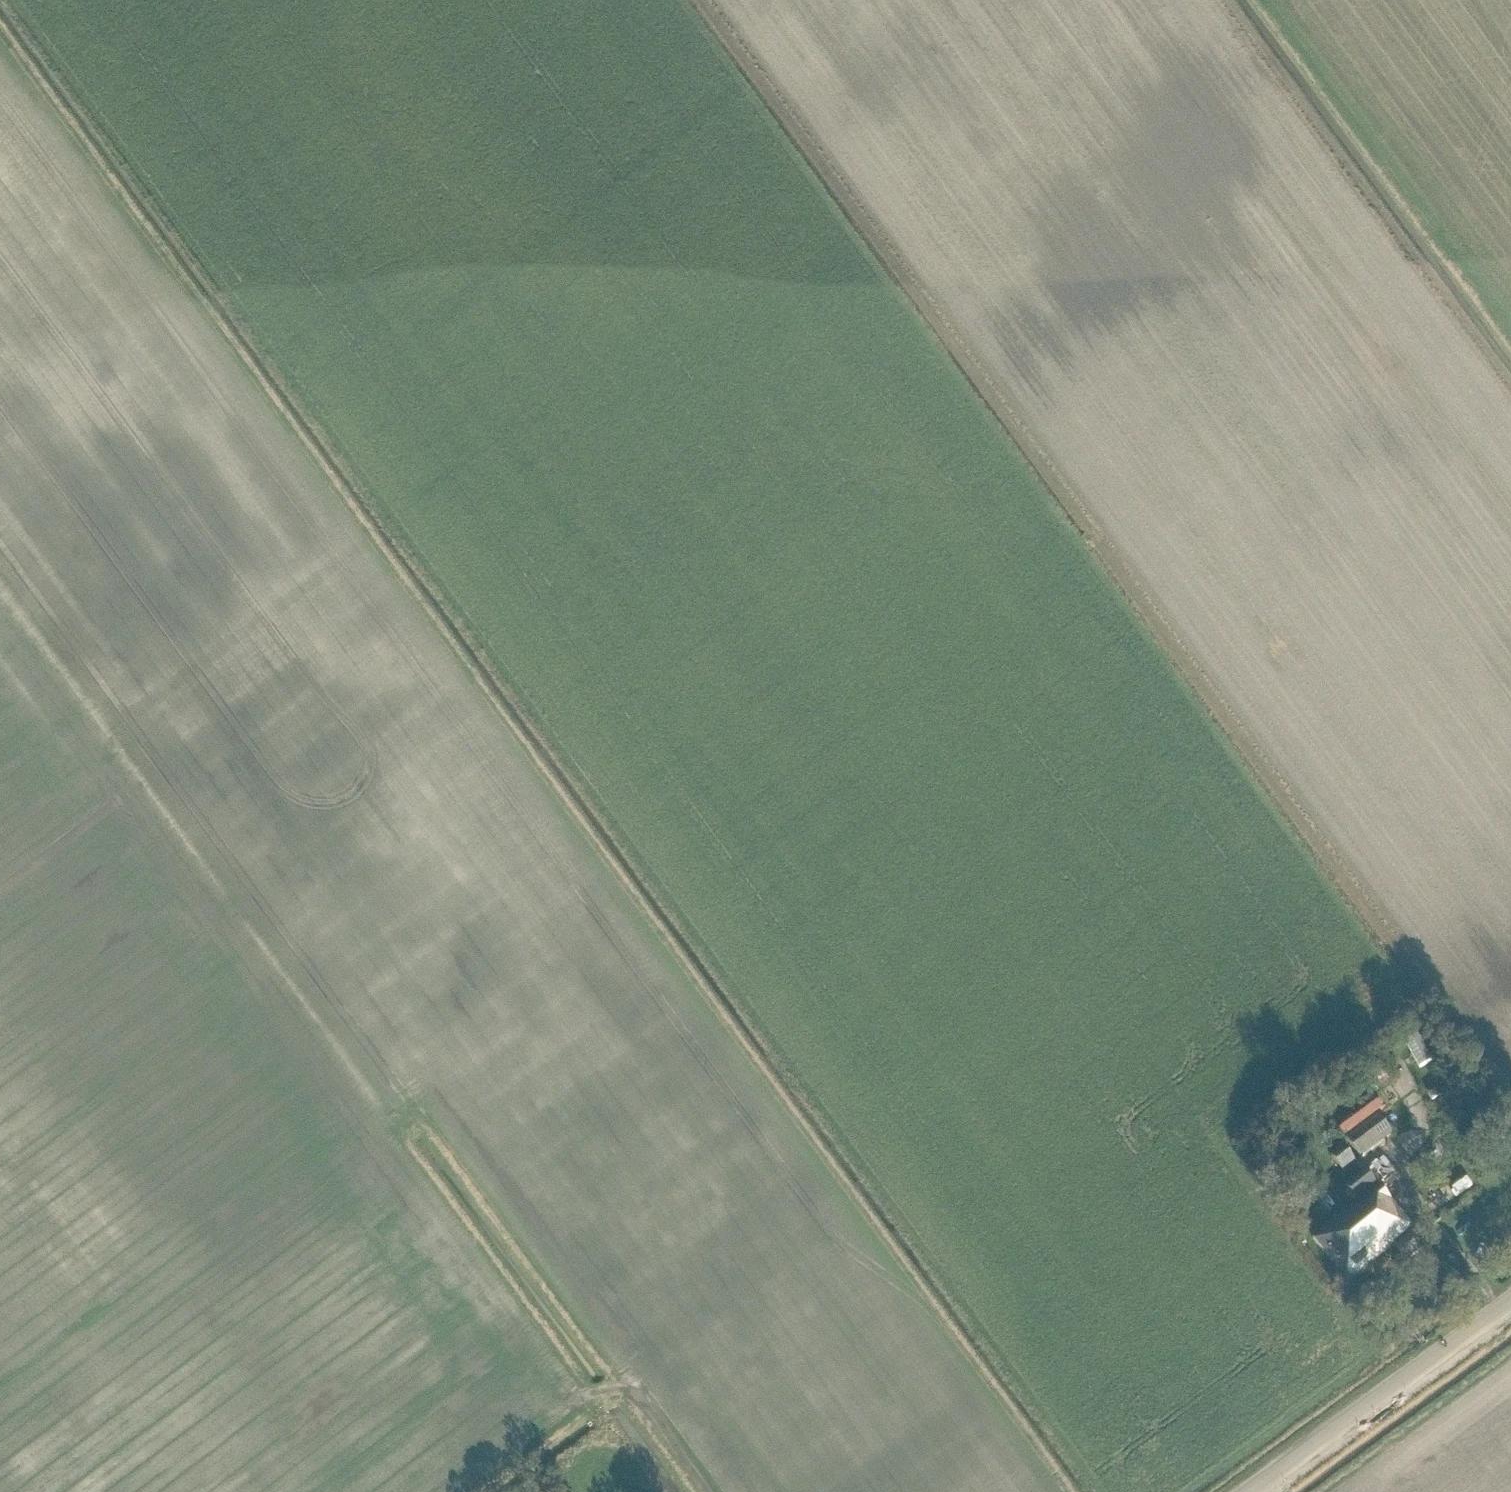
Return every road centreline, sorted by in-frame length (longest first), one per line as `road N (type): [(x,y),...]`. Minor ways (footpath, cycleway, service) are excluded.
road 1 (unclassified): [(1252,1491),(1510,1302)]

